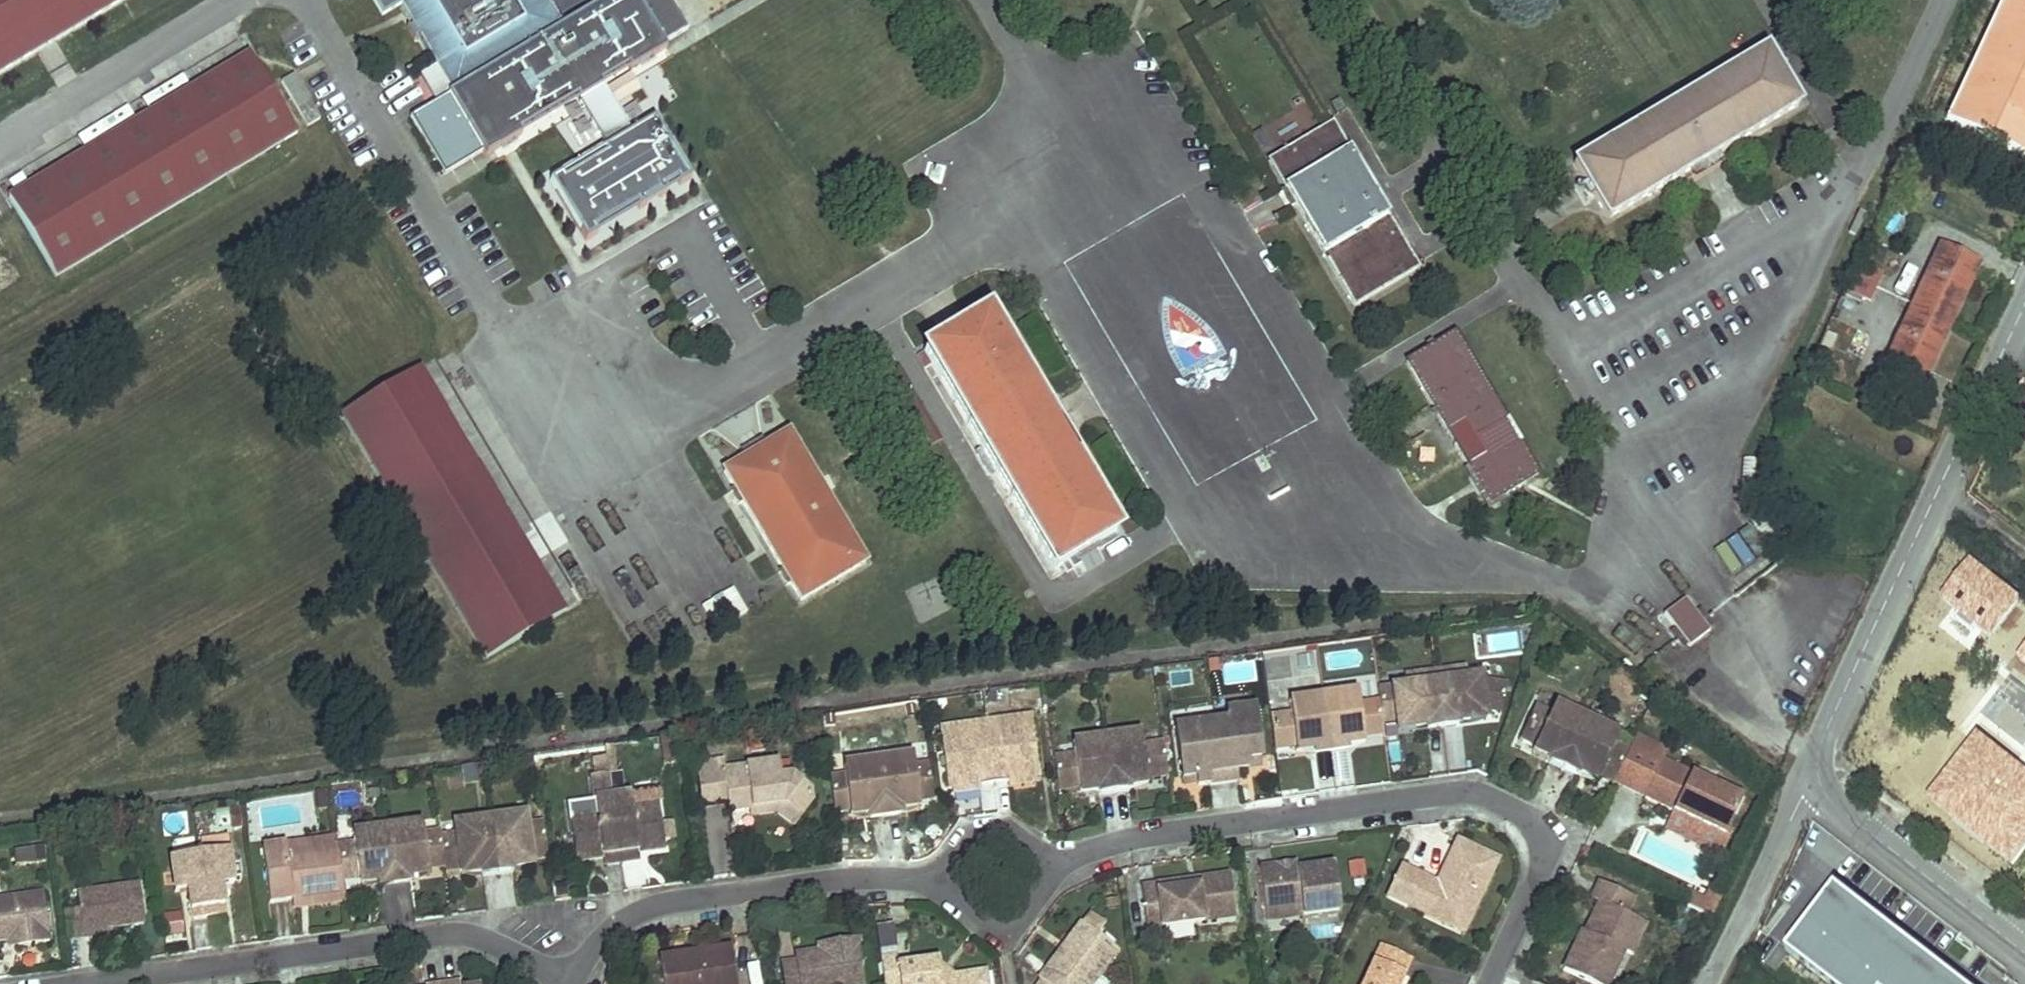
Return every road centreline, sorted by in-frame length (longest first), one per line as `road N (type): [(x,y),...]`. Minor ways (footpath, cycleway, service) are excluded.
road 1 (residential): [(562,973),(623,916),(673,899),(1467,790),(1536,818),(1547,839),(1489,983)]
road 2 (unclassified): [(2024,309),(1819,747),(1817,779)]
road 3 (residential): [(84,983),(441,933),(479,937),(562,973)]
road 4 (unclassified): [(1817,779),(1838,806),(2024,951)]
road 5 (residential): [(1817,779),(1710,983)]

